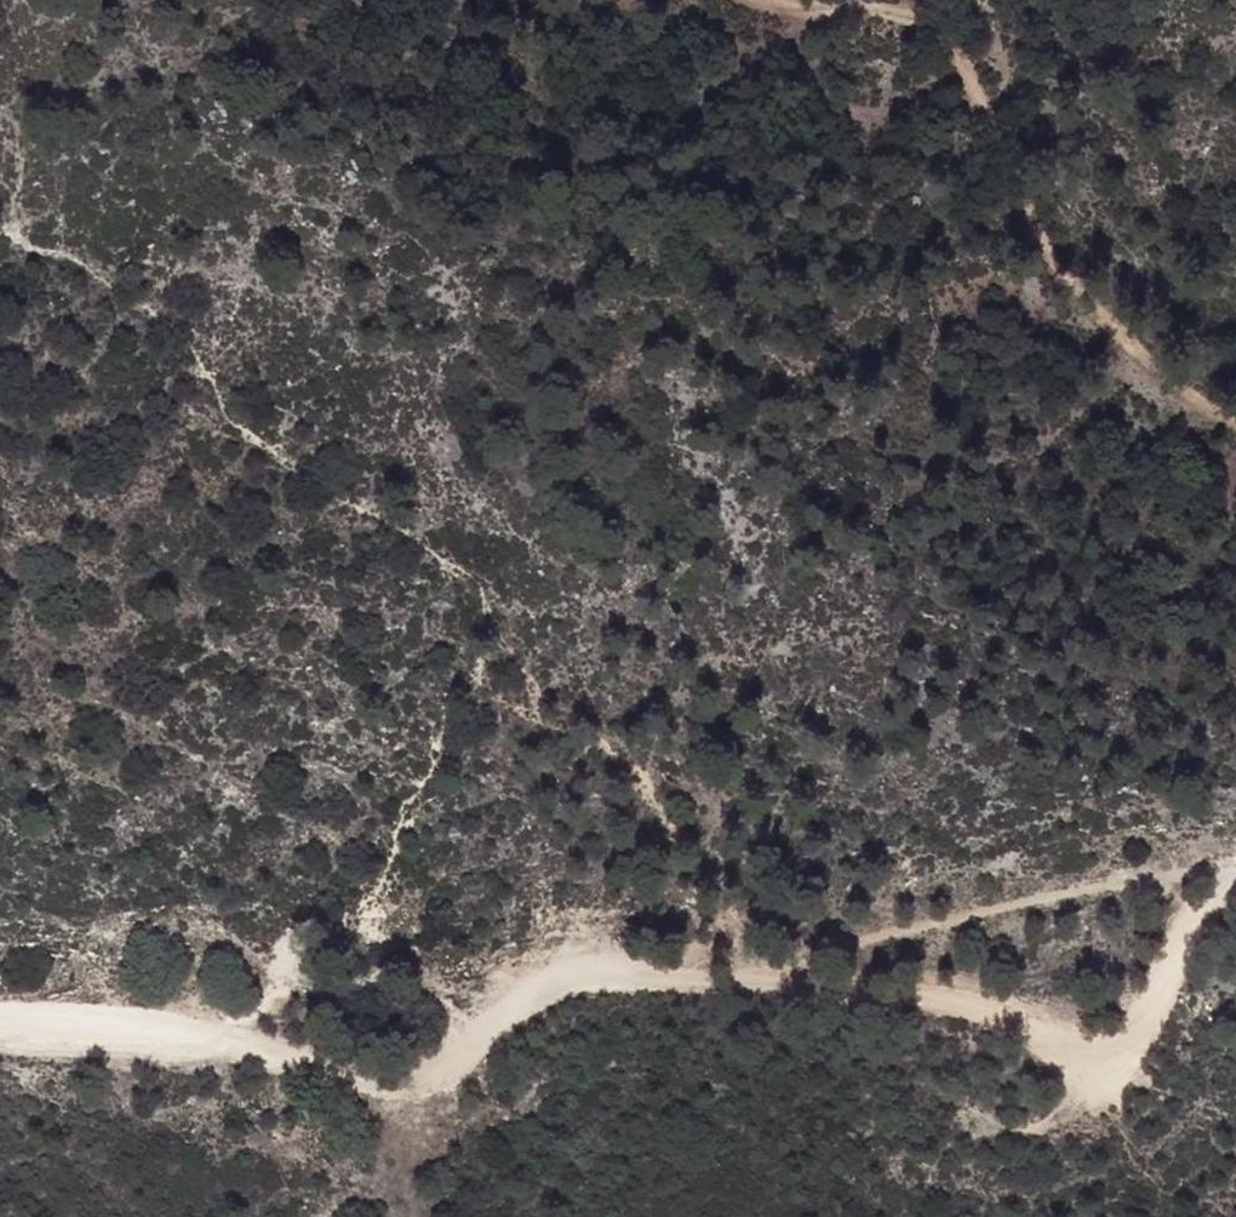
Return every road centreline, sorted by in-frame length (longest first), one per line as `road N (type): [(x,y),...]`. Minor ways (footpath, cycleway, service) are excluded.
road 1 (track): [(0,1028),(89,1024),(377,1077),(460,1051),(565,986),(667,977),(883,986),(1041,1031),(1080,1060),(1114,1055),(1165,1019),(1213,897),(1235,888)]

